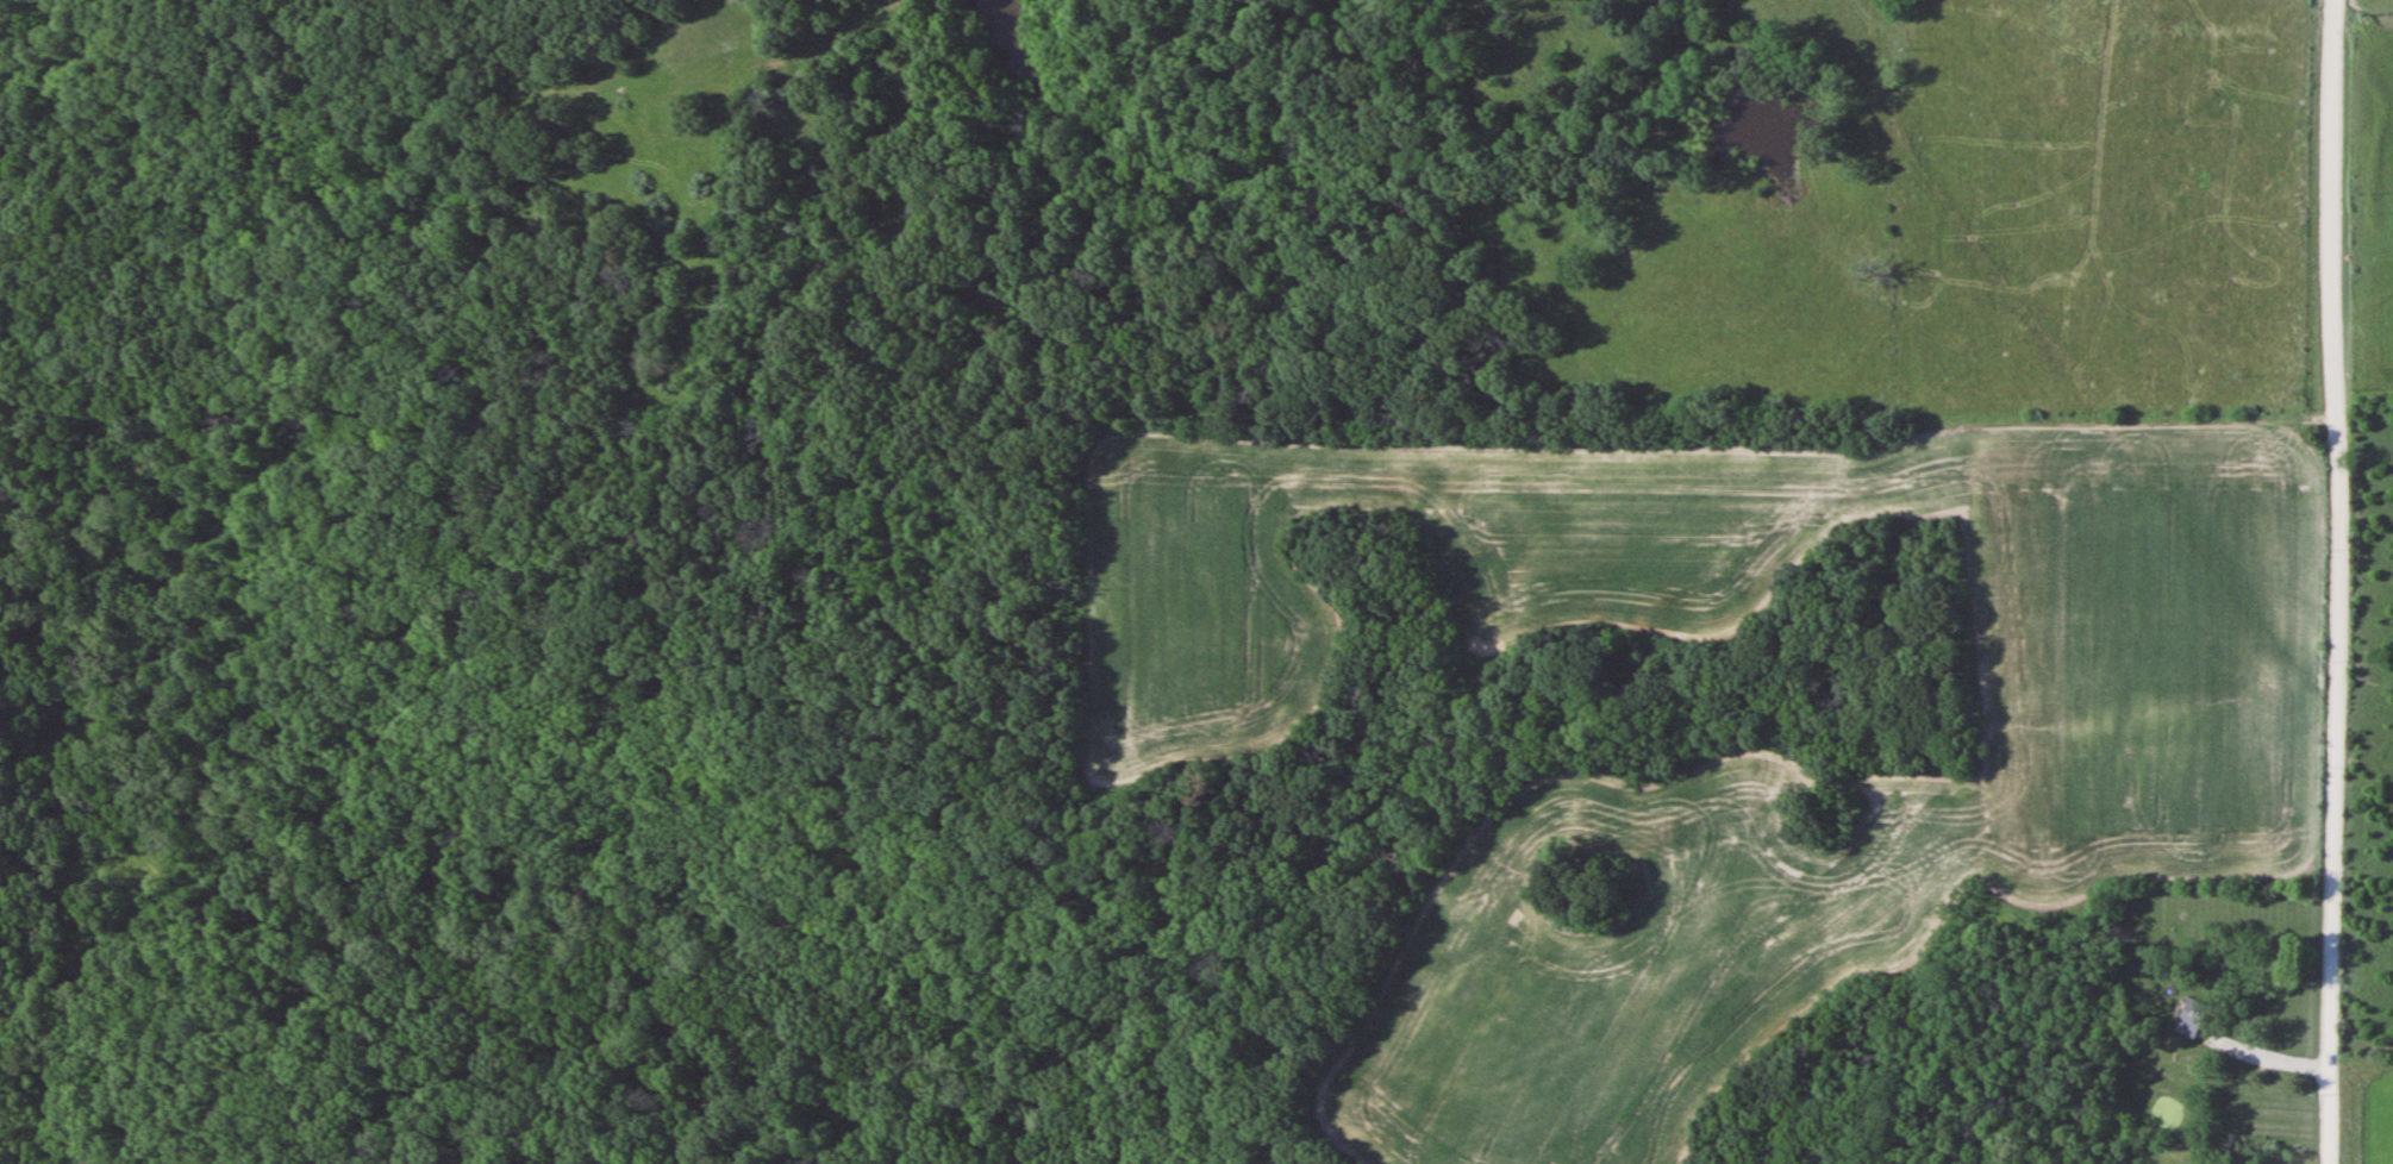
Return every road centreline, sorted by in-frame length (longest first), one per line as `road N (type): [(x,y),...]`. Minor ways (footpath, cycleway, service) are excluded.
road 1 (residential): [(2325,1163),(2336,488),(2329,402)]
road 2 (residential): [(2333,0),(2329,402)]

